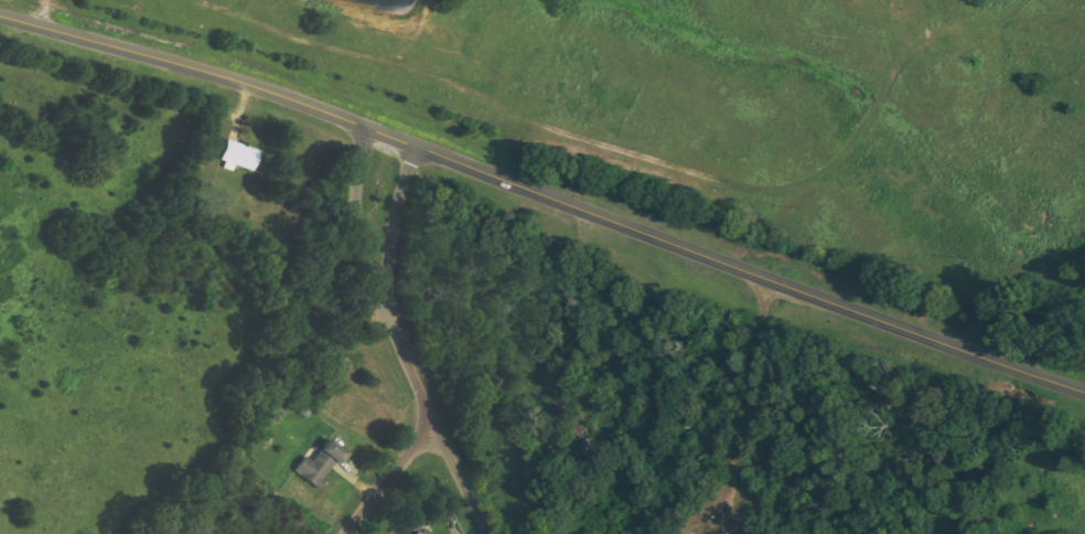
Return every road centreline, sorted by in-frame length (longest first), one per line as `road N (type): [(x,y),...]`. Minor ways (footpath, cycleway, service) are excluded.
road 1 (tertiary): [(1084,396),(204,67),(0,18)]

